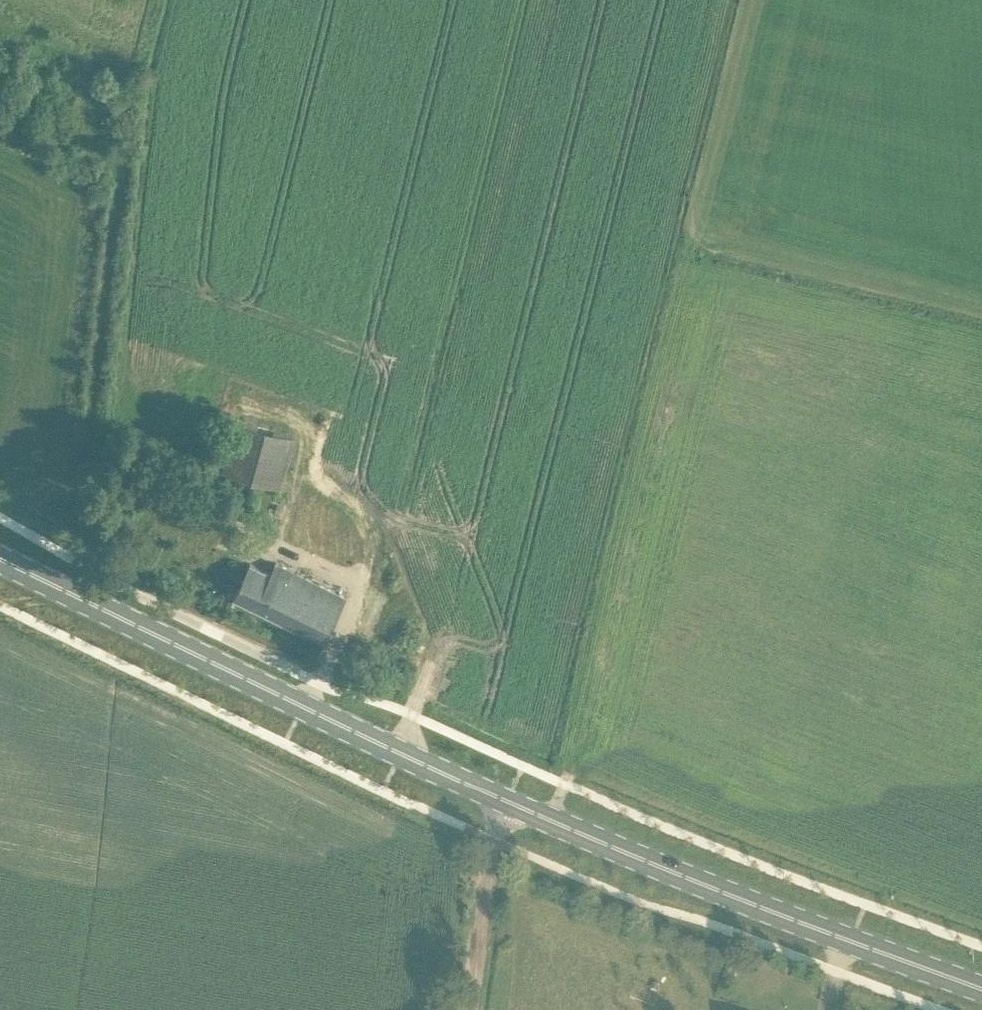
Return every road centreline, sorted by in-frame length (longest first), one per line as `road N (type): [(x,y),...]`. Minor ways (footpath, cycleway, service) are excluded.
road 1 (primary): [(981,993),(547,822),(0,561)]

